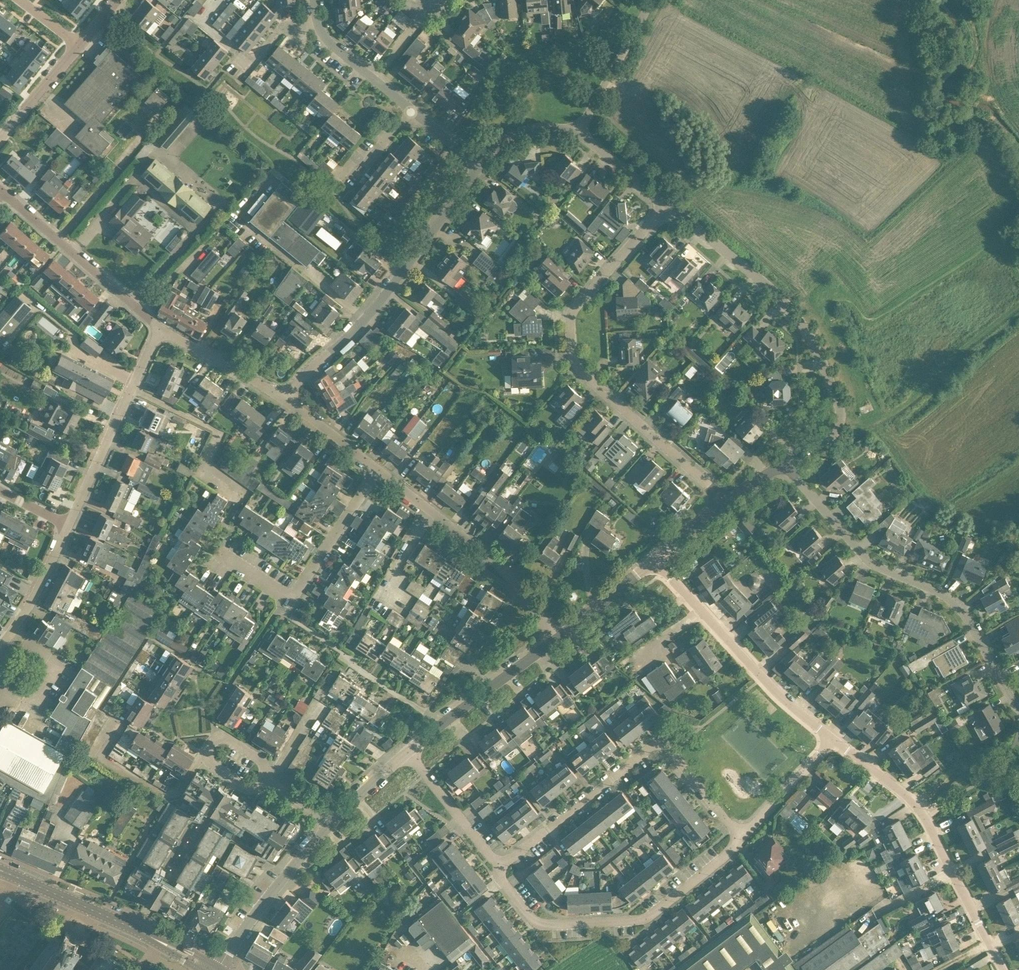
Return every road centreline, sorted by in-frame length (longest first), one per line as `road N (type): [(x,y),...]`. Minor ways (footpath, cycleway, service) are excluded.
road 1 (residential): [(728,502),(575,363),(569,319),(668,205)]
road 2 (residential): [(782,465),(831,431),(838,415),(816,342),(765,278),(668,205)]
road 3 (unclassified): [(1018,707),(963,613),(944,594),(868,561),(782,465)]
road 4 (residential): [(285,400),(364,320),(484,158)]
road 5 (unclassified): [(512,850),(653,741),(743,835)]
road 6 (unclassified): [(512,850),(512,879),(542,921),(640,908),(743,835)]
road 7 (unclassified): [(1004,969),(924,817),(834,734)]
road 8 (unclassified): [(834,734),(768,685),(650,561)]
road 9 (residential): [(555,640),(493,563),(378,468)]
road 10 (track): [(831,431),(904,400),(1018,295)]
road 11 (unclassified): [(378,468),(293,591),(225,545)]
road 12 (residential): [(68,523),(161,330)]
road 13 (residential): [(161,330),(0,191)]
road 14 (residential): [(217,967),(335,815)]
road 15 (residential): [(411,748),(555,640)]
road 16 (tertiary): [(161,942),(0,870)]
road 17 (residential): [(583,134),(659,0)]
road 18 (unclassified): [(411,748),(481,839),(512,850)]
road 19 (residential): [(285,400),(161,330)]
road 20 (residential): [(0,648),(68,523)]
road 21 (unclassified): [(743,835),(834,734)]
road 22 (unclassified): [(202,756),(164,792),(99,755)]
road 23 (residential): [(555,640),(650,561)]
road 24 (residential): [(0,138),(79,44)]

